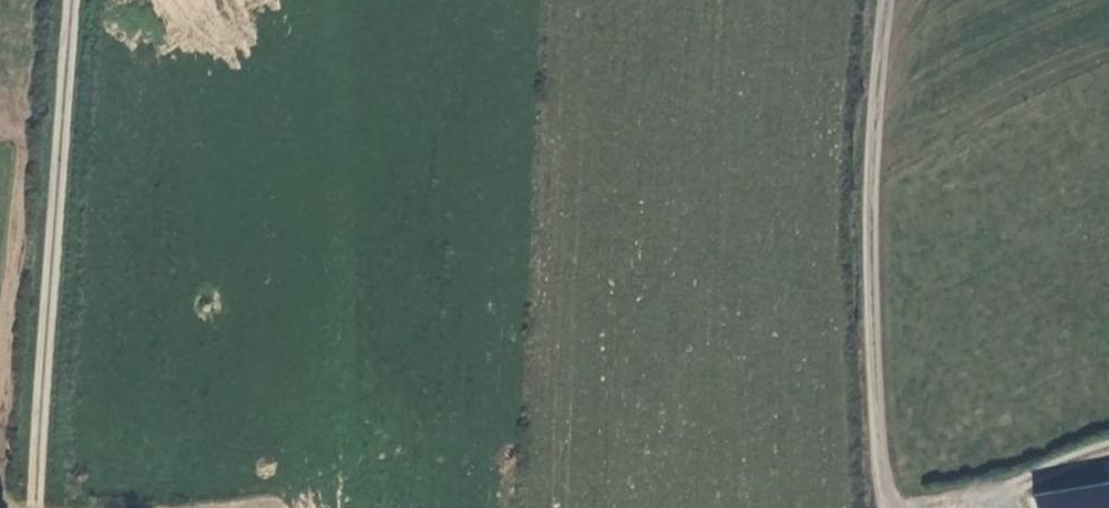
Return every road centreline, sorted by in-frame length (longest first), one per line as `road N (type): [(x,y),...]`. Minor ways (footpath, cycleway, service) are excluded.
road 1 (unclassified): [(888,0),(870,154),(889,507)]
road 2 (unclassified): [(72,0),(34,507)]

